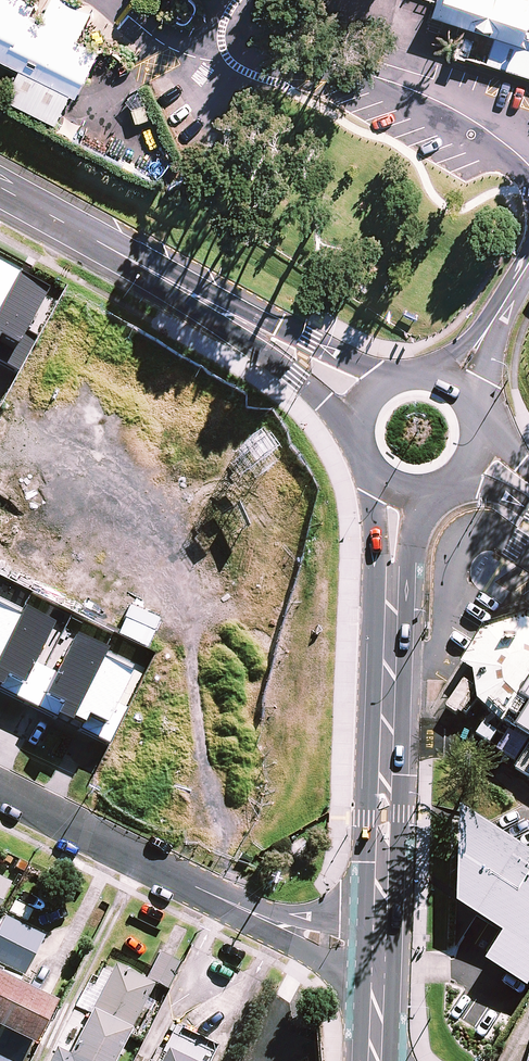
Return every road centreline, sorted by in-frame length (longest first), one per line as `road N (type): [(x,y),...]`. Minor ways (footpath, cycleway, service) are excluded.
road 1 (residential): [(378,946),(286,926),(0,789)]
road 2 (secondary): [(378,946),(392,586)]
road 3 (secondary): [(0,188),(239,321)]
road 4 (secondary): [(239,321),(400,376)]
road 5 (secondary): [(356,431),(239,321)]

